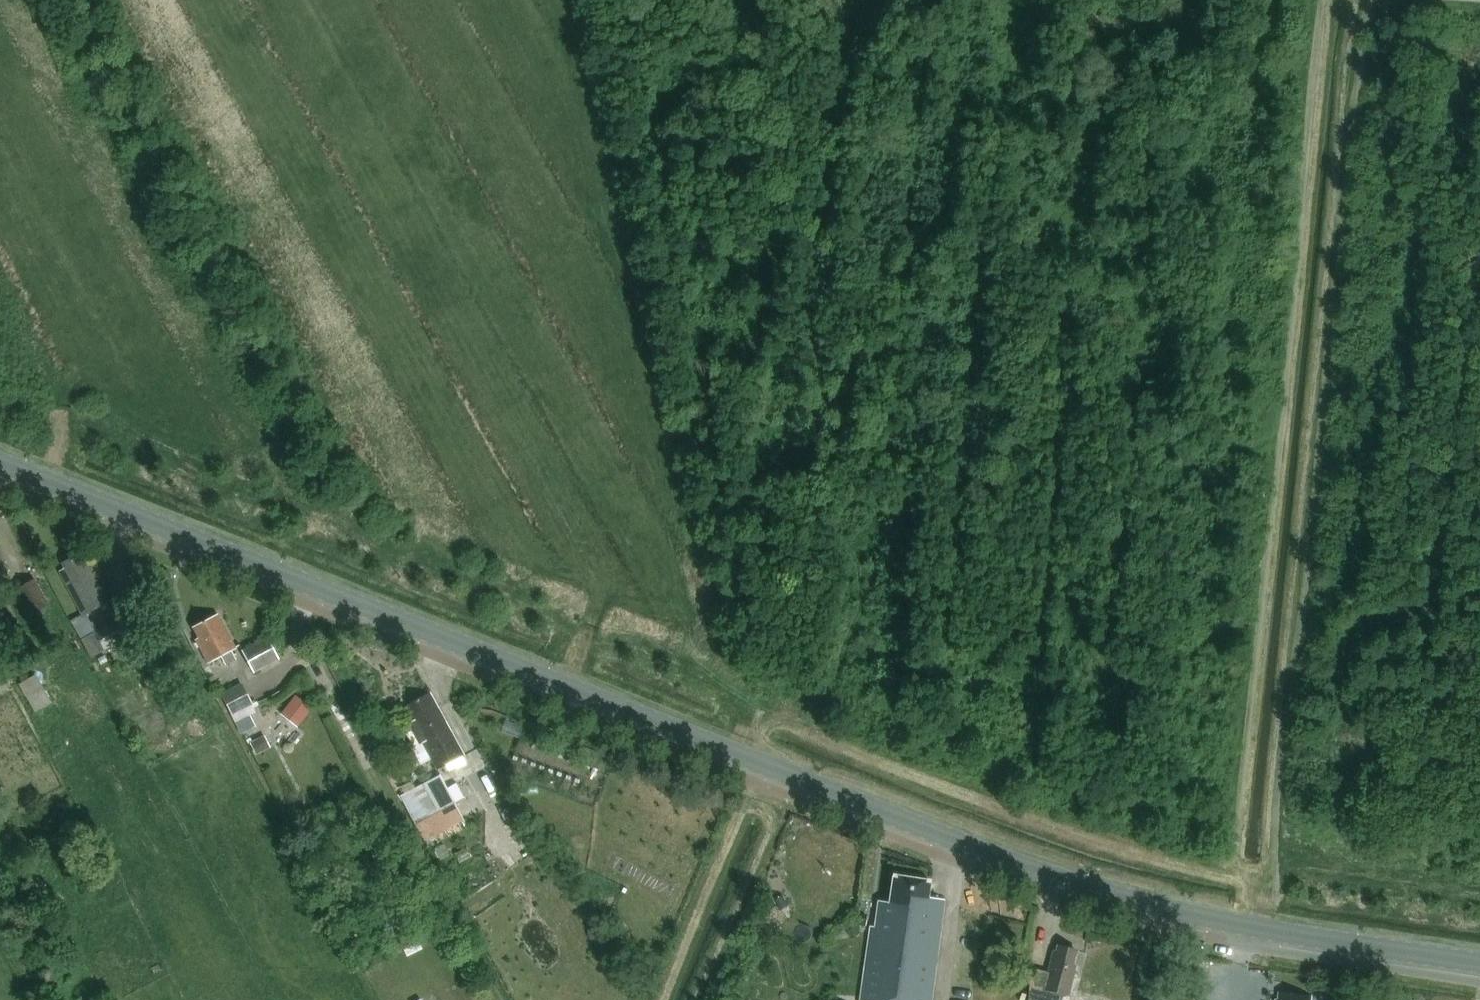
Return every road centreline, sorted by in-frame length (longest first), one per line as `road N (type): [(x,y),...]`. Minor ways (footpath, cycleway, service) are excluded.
road 1 (tertiary): [(1479,963),(1236,927),(1050,877),(0,465)]

